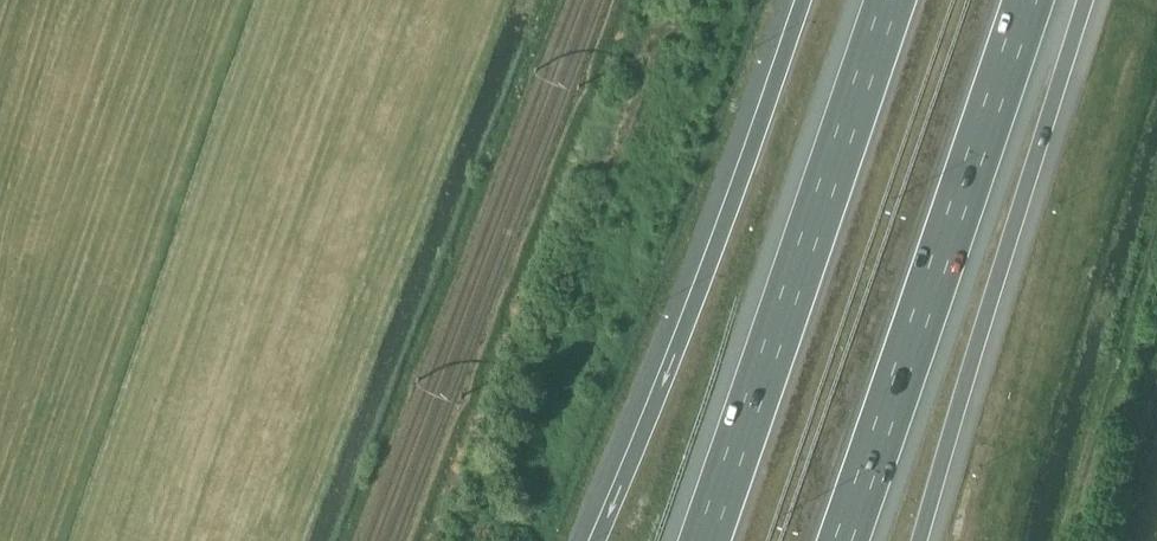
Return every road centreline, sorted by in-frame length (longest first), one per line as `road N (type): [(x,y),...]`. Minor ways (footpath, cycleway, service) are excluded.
road 1 (motorway): [(804,0),(598,540)]
road 2 (motorway): [(892,0),(705,540)]
road 3 (motorway): [(844,540),(1030,0)]
road 4 (motorway): [(922,540),(1086,0)]
road 5 (track): [(1096,540),(1156,362)]

